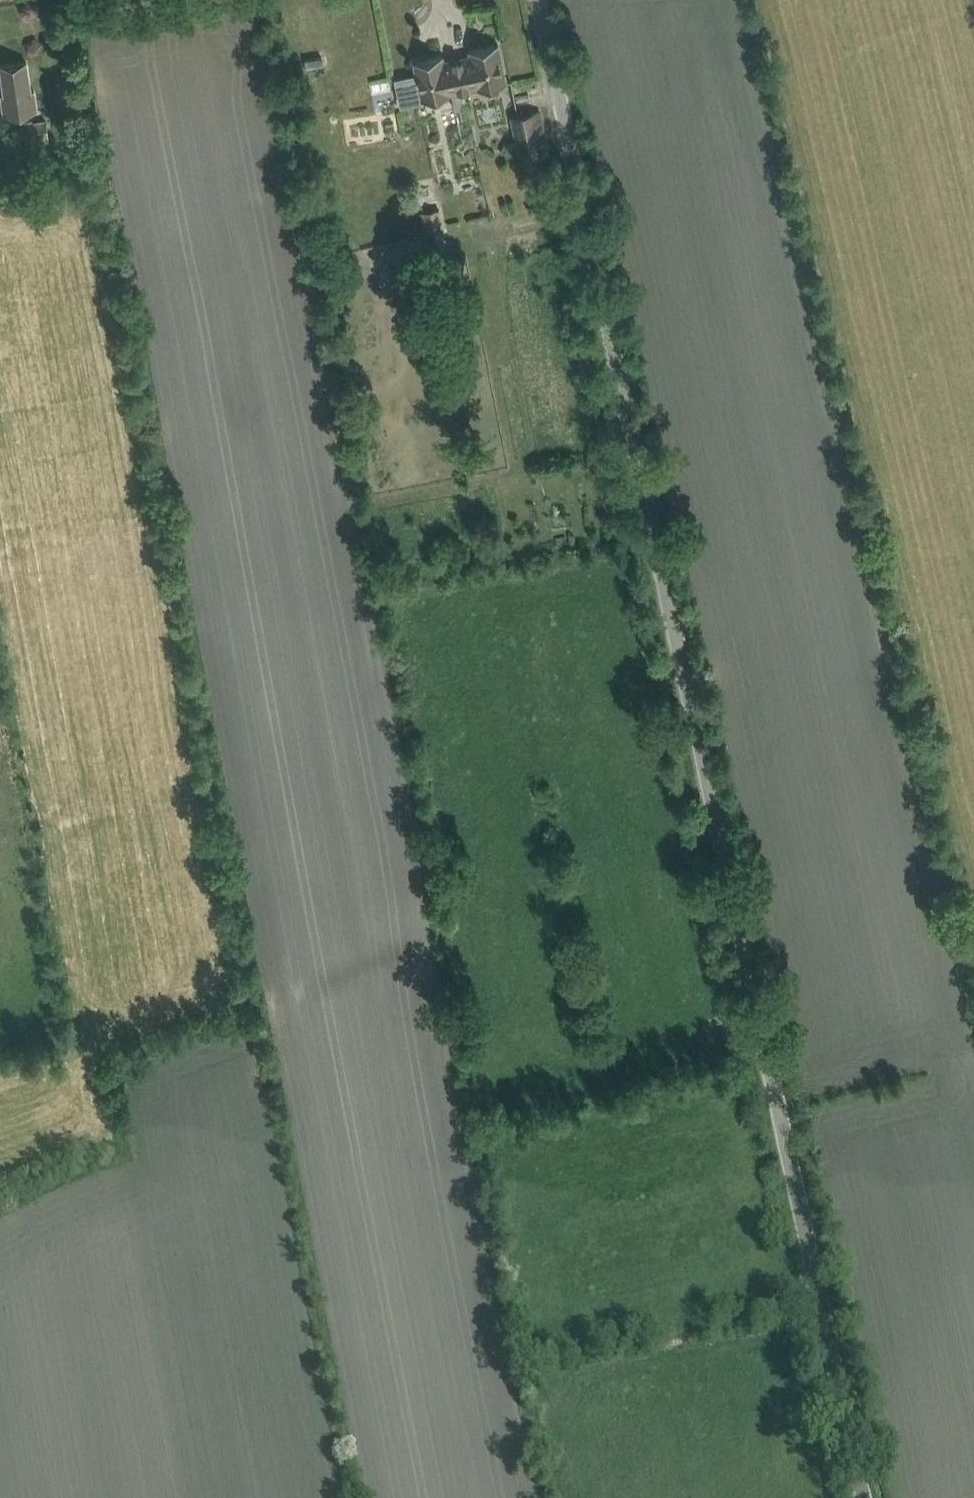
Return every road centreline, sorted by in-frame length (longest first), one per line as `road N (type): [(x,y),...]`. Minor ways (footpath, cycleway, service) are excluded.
road 1 (unclassified): [(865,1497),(538,0)]

